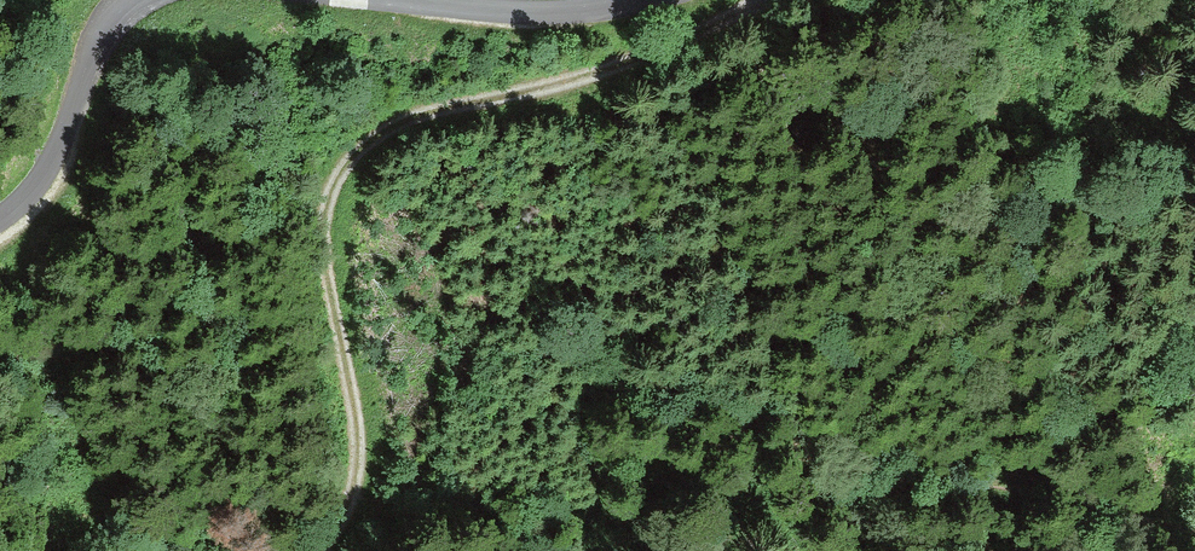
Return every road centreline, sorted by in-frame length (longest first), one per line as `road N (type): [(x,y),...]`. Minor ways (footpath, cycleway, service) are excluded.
road 1 (track): [(317,550),(338,531),(352,499),(364,433),(336,330),(320,212),(350,150),(399,119),(694,38),(762,0)]
road 2 (unclassified): [(131,0),(104,22),(52,159),(0,218)]
road 3 (unclassified): [(645,0),(537,13),(397,0)]

